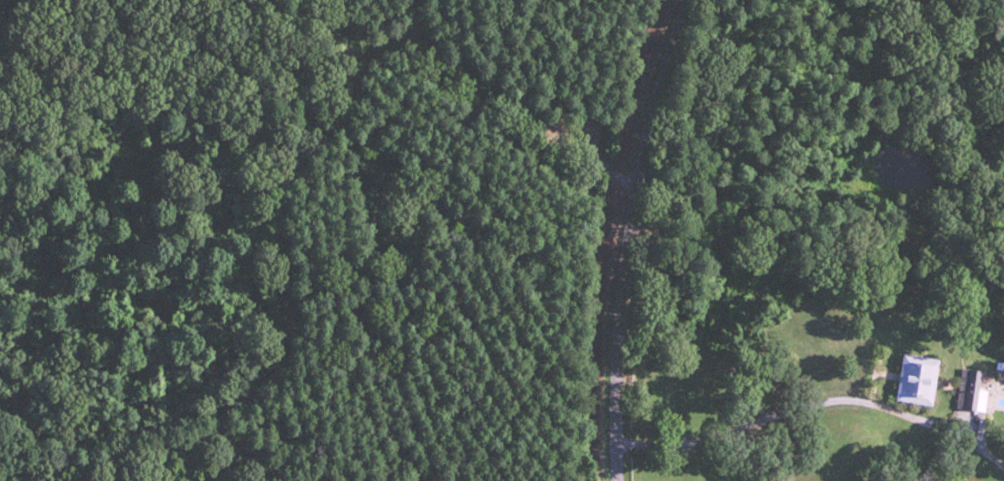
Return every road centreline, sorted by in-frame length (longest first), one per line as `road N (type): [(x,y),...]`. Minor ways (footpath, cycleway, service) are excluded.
road 1 (tertiary): [(647,480),(652,209),(672,58),(692,0)]

